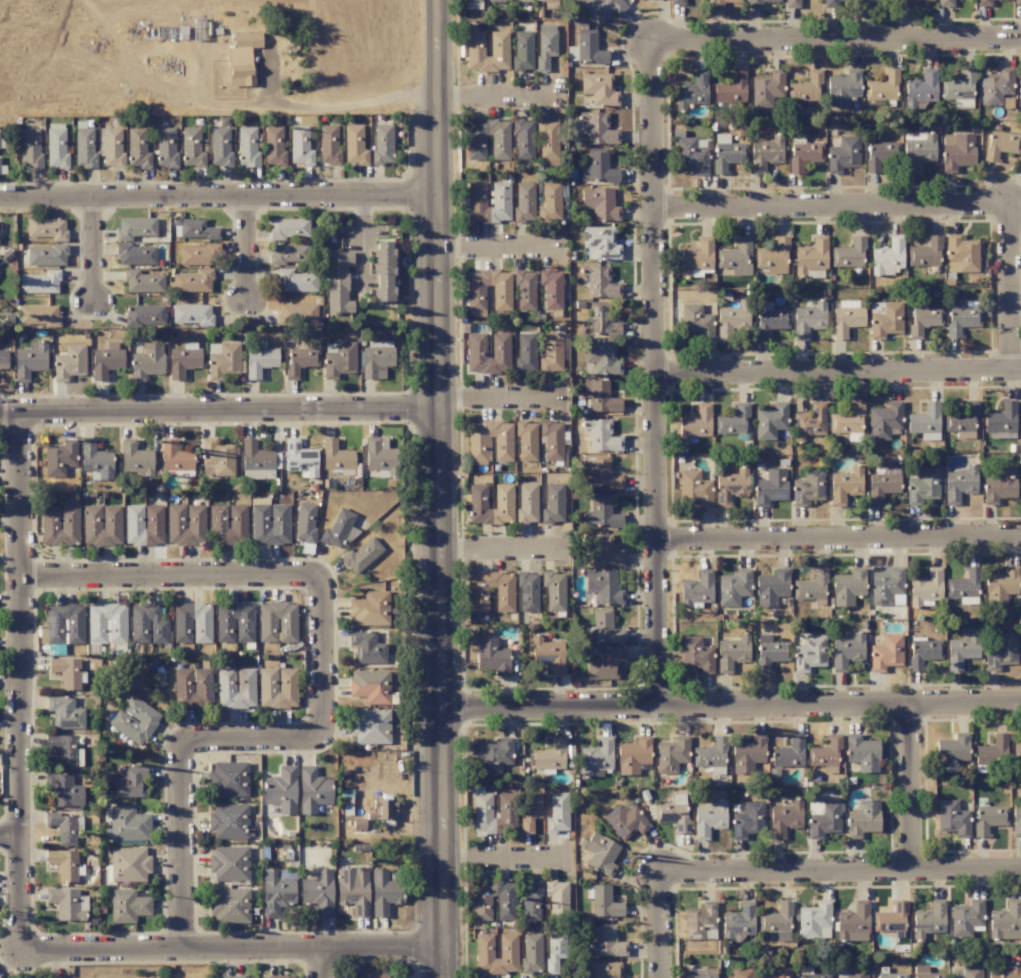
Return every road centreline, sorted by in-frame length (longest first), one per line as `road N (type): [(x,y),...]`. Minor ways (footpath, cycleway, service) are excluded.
road 1 (tertiary): [(443,977),(429,0)]
road 2 (residential): [(661,706),(654,43)]
road 3 (residential): [(440,708),(1020,703)]
road 4 (residential): [(26,955),(21,415)]
road 5 (residential): [(0,198),(430,195)]
road 6 (residential): [(26,955),(441,947)]
road 7 (residential): [(21,415),(436,414)]
road 8 (residential): [(654,43),(1020,40)]
road 9 (residential): [(660,542),(1020,542)]
road 10 (residential): [(662,380),(1020,371)]
road 11 (residential): [(664,876),(1020,872)]
road 12 (residential): [(661,210),(1012,209)]
road 13 (residential): [(23,577),(321,574)]
road 14 (residential): [(186,951),(182,742)]
road 15 (residential): [(916,875),(914,705)]
road 16 (residential): [(322,742),(321,574)]
road 17 (residential): [(1014,371),(1012,209)]
road 18 (residential): [(182,742),(322,742)]
road 19 (residential): [(558,102),(429,102)]
road 20 (residential): [(433,249),(558,247)]

